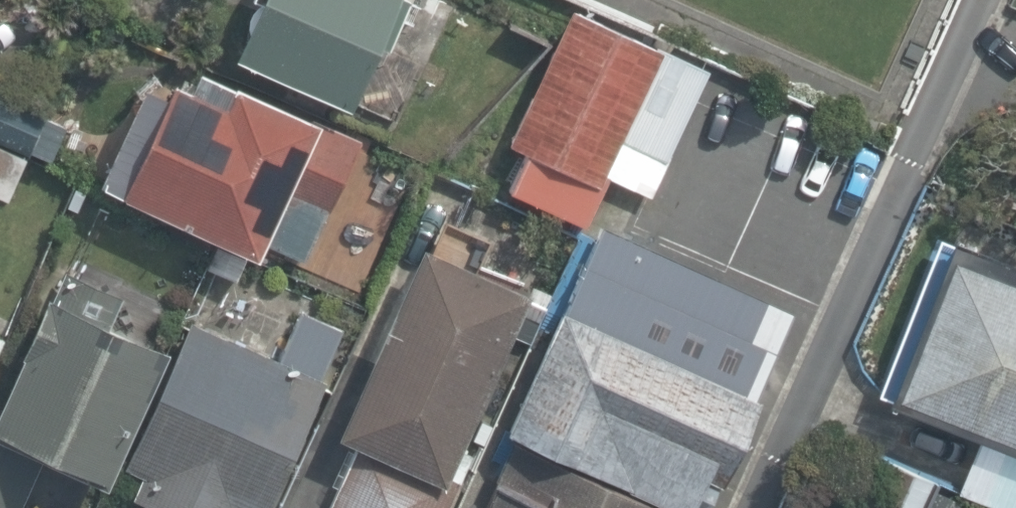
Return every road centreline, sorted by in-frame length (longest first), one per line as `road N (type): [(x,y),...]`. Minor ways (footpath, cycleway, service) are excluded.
road 1 (residential): [(755,507),(982,0)]

